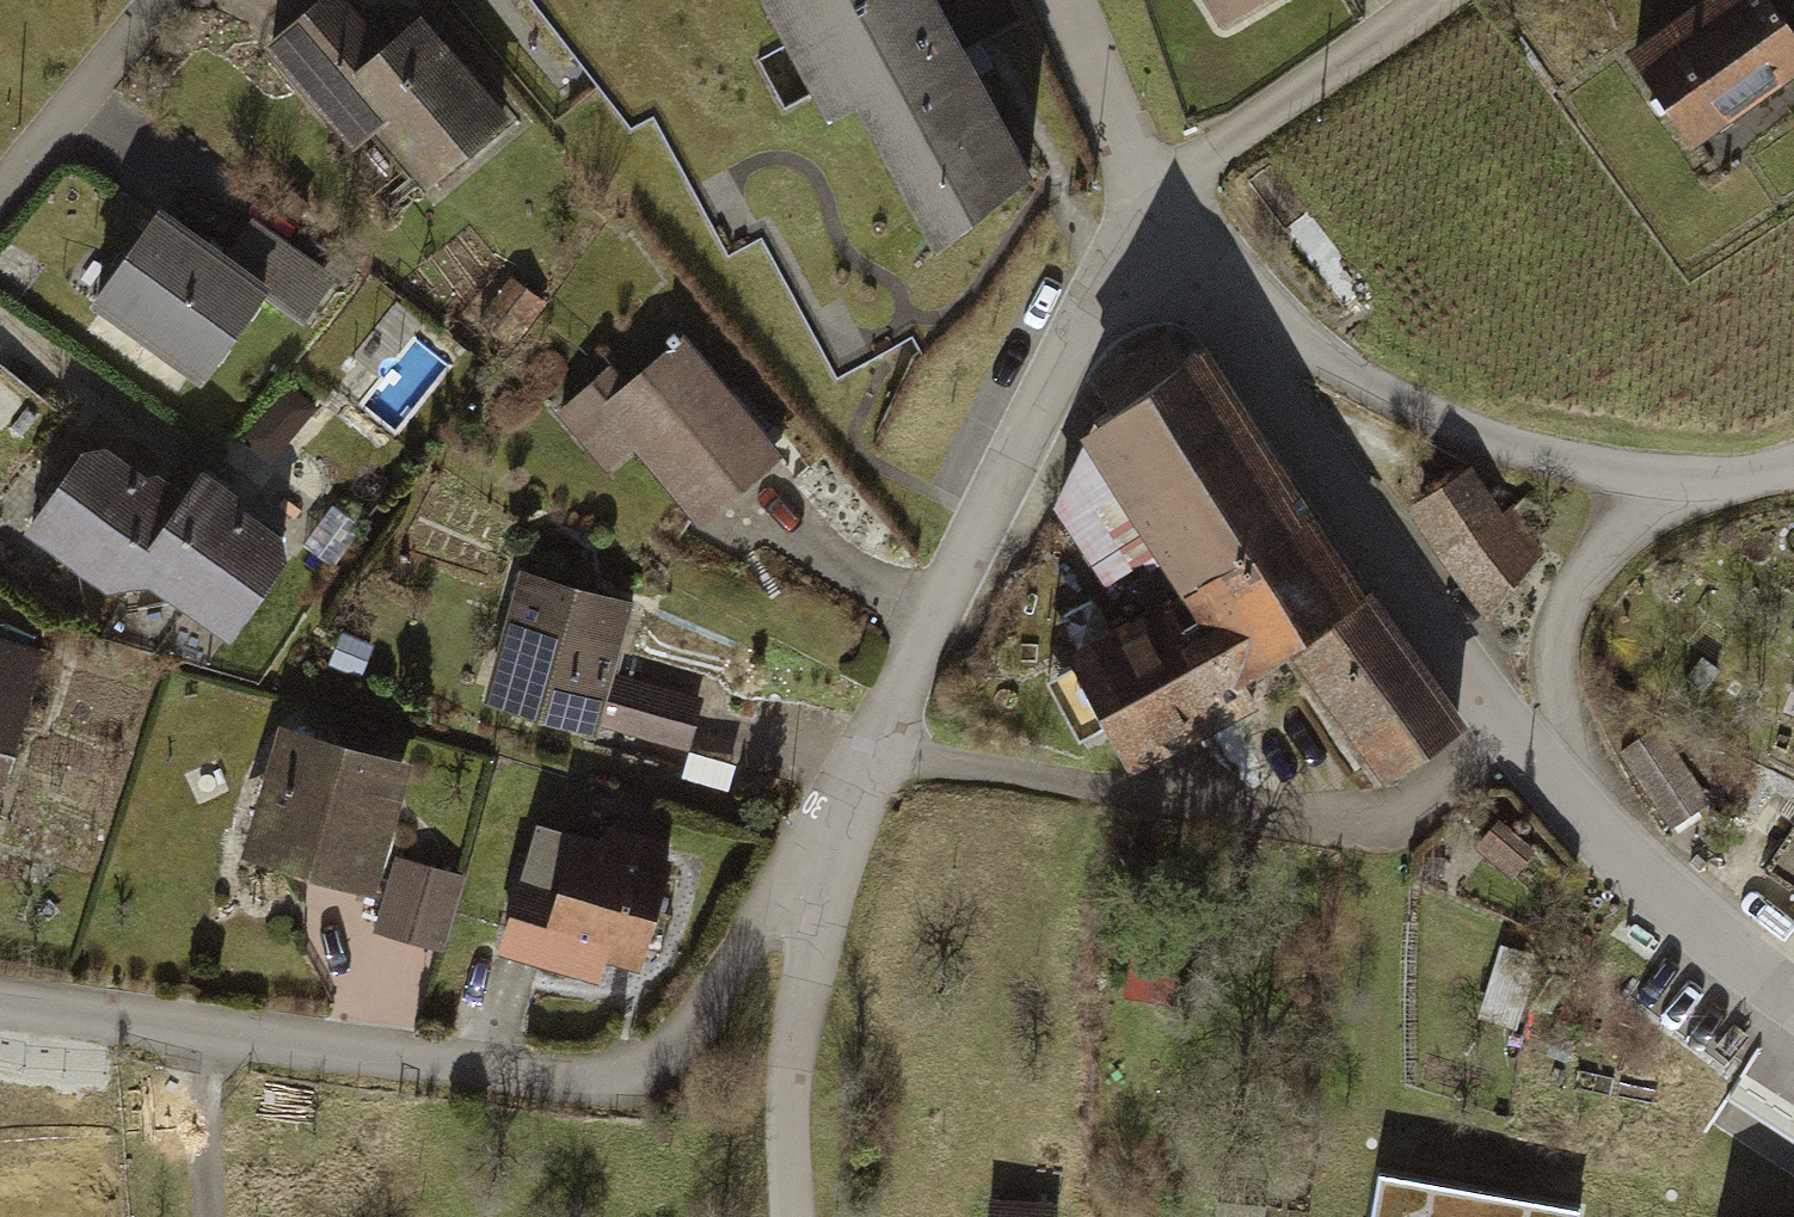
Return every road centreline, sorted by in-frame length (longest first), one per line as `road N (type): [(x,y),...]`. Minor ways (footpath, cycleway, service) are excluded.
road 1 (residential): [(838,812),(690,1033),(661,1067),(629,1079),(520,1074),(0,1007)]
road 2 (residential): [(1164,216),(1104,285),(838,812)]
road 3 (residential): [(1509,737),(1367,542),(1164,216)]
road 4 (residential): [(1164,216),(1367,382),(1493,439),(1692,480)]
road 5 (residential): [(838,812),(798,1013),(795,1216)]
road 6 (residential): [(1793,995),(1615,861),(1509,737)]
road 7 (residential): [(1509,737),(1554,730),(1552,653),(1584,571),(1632,519),(1692,480)]
road 8 (residential): [(1438,0),(1213,152),(1164,216)]
road 9 (residential): [(0,193),(159,0)]
road 10 (residential): [(1164,216),(1073,0)]

